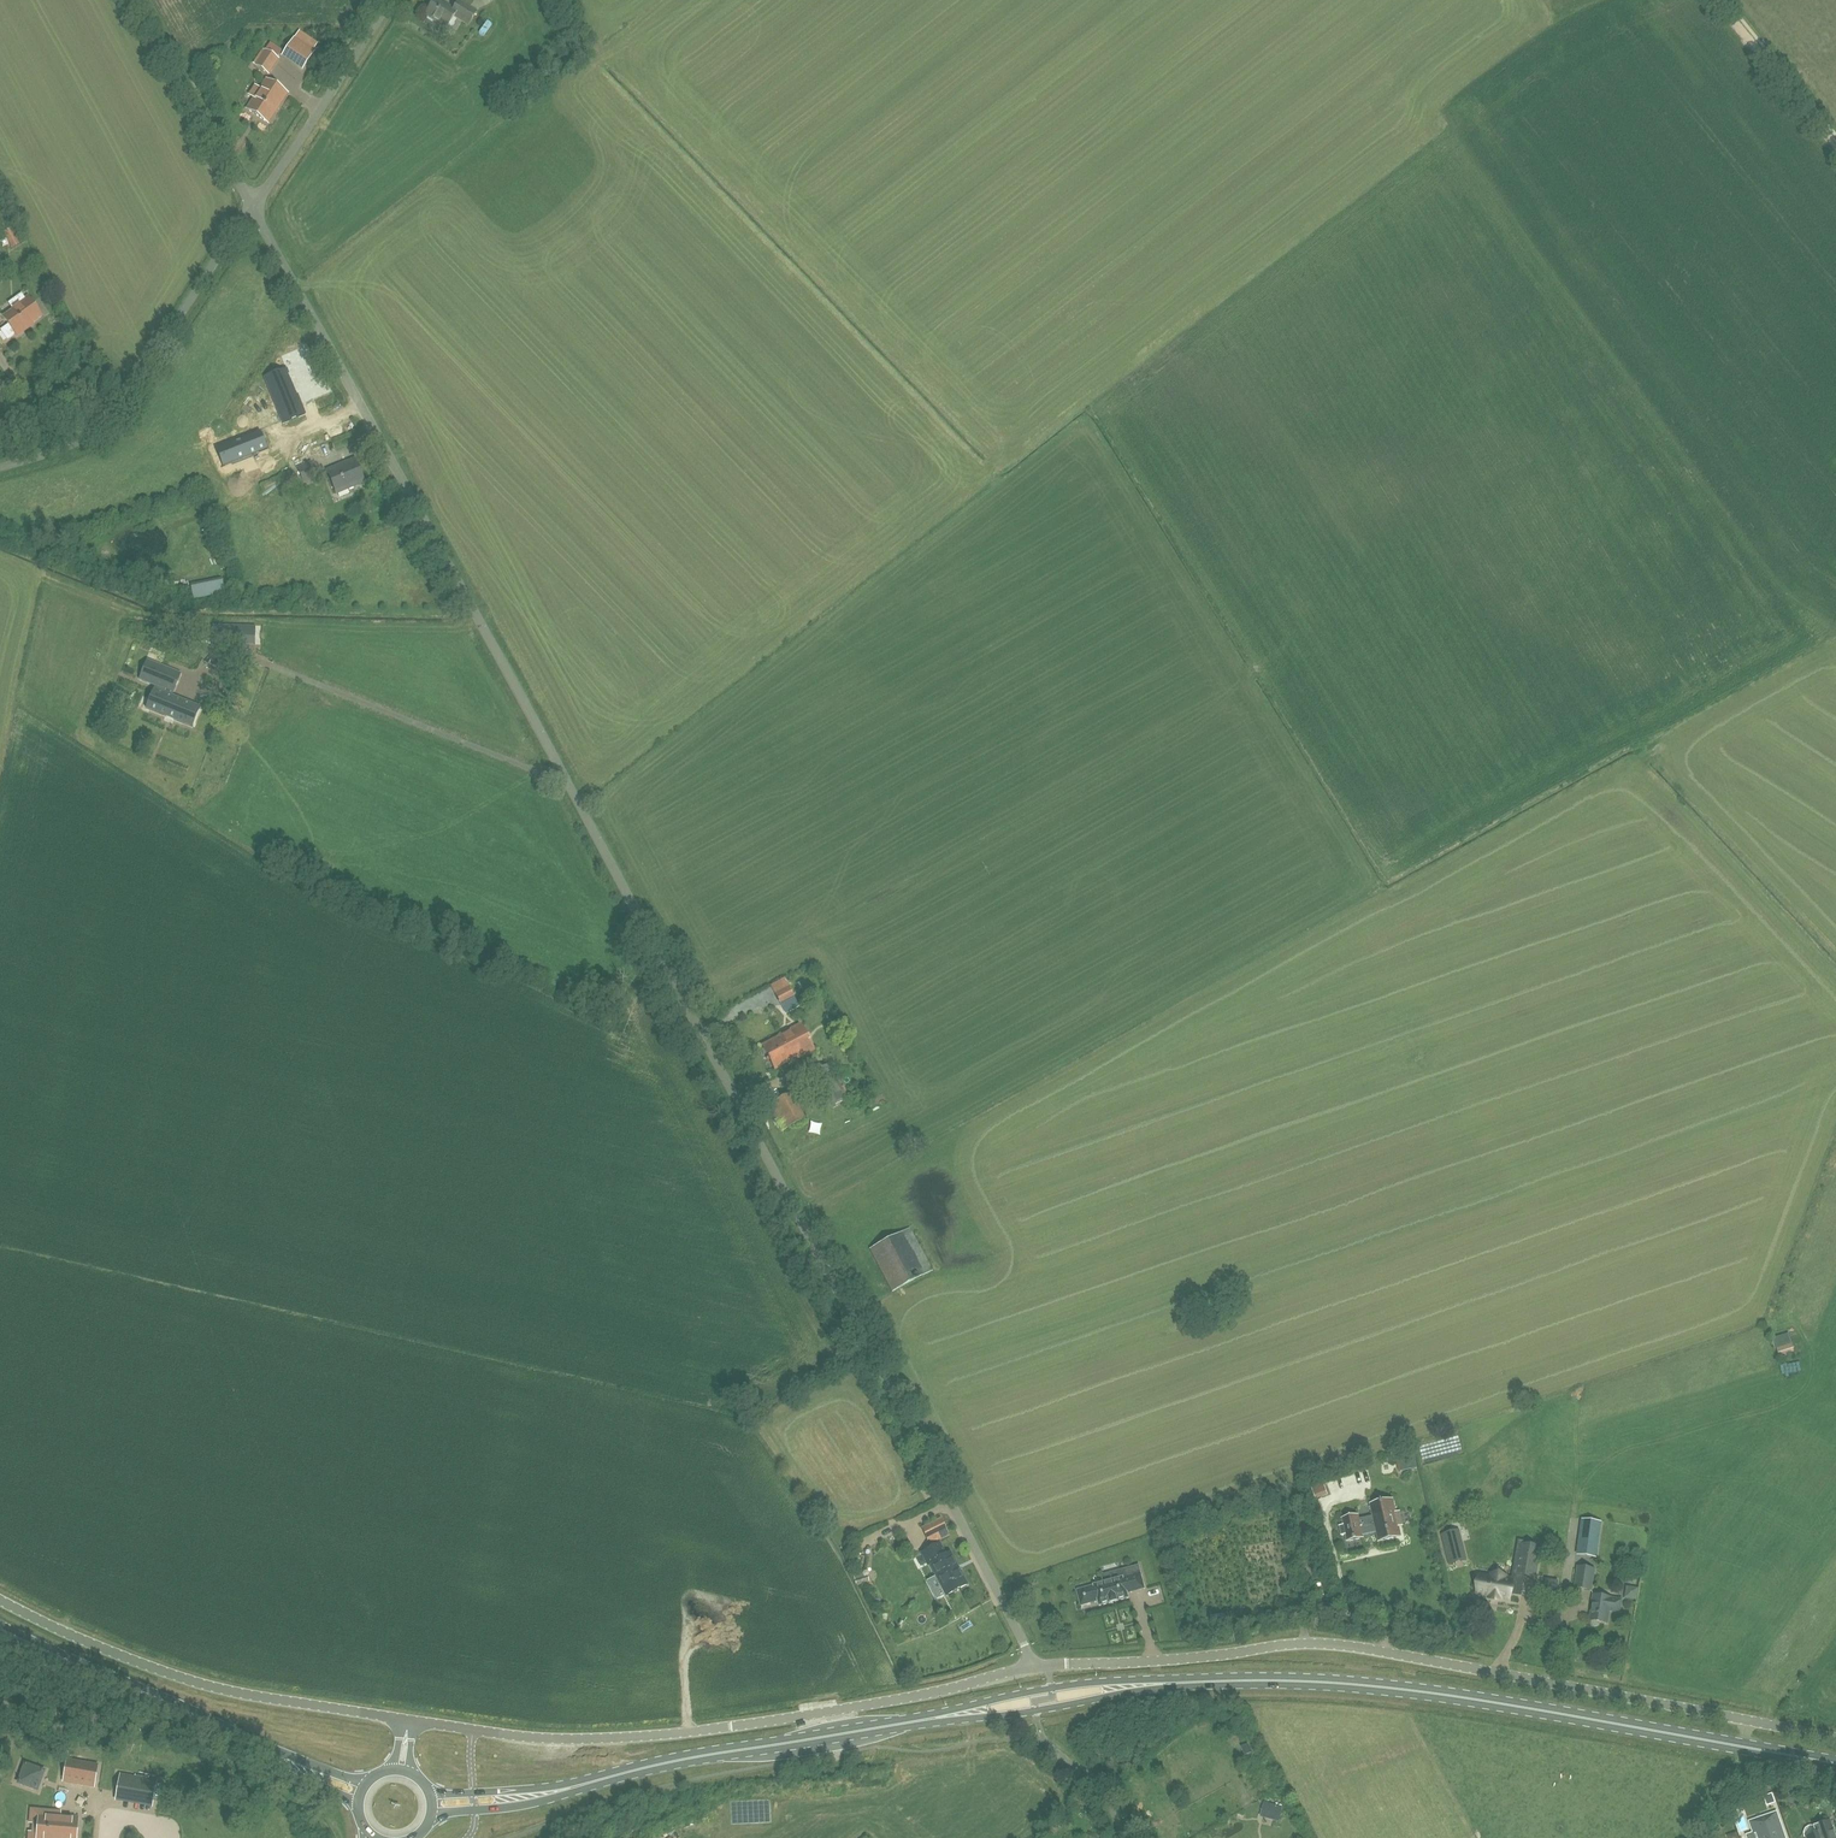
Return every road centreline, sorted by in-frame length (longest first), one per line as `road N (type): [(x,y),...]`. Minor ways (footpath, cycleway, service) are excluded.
road 1 (unclassified): [(1034,1667),(566,778),(253,209)]
road 2 (unclassified): [(1835,1737),(1315,1645),(1034,1667)]
road 3 (primary): [(1835,1765),(1389,1688),(1179,1682)]
road 4 (unclassified): [(1034,1667),(940,1692),(650,1735),(533,1738),(408,1720)]
road 5 (primary): [(915,1721),(659,1763),(526,1796),(433,1803)]
road 6 (unclassified): [(408,1720),(197,1683),(0,1601)]
road 7 (primary): [(362,1793),(0,1629)]
road 8 (unclassified): [(0,469),(88,438),(119,411),(253,209)]
road 9 (primary): [(1179,1682),(1052,1688),(915,1721)]
road 10 (primary): [(915,1721),(1036,1710),(1179,1682)]
road 11 (unclassified): [(253,209),(392,0)]
road 12 (unclassified): [(253,209),(137,0)]
road 13 (track): [(1835,146),(1717,0)]
road 14 (unclassified): [(1126,1837),(1101,1790),(1040,1731)]

